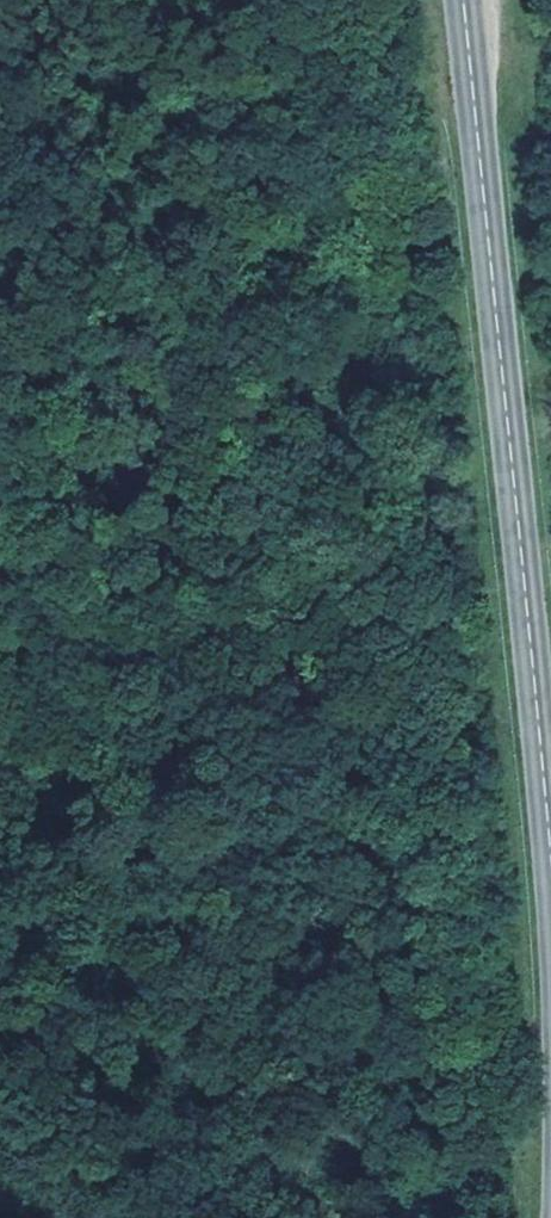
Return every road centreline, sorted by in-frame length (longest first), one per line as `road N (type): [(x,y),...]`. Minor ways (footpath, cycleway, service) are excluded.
road 1 (track): [(0,707),(121,643),(194,583),(283,529),(379,481),(416,509),(465,656),(507,1217)]
road 2 (tertiary): [(463,0),(550,859)]
road 3 (track): [(194,583),(306,659),(379,724),(371,854),(281,1217)]

